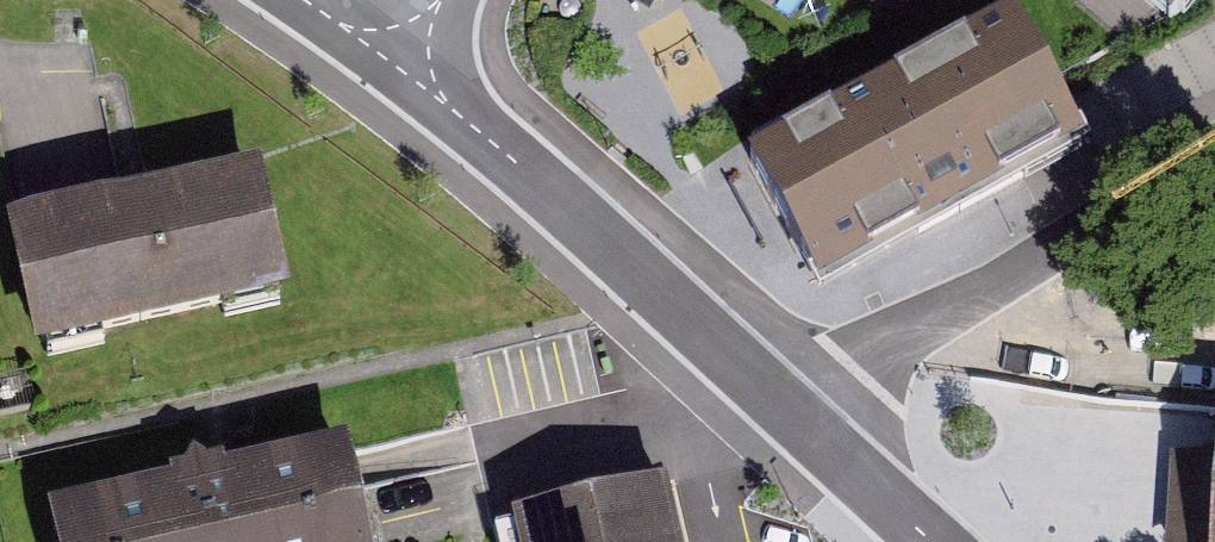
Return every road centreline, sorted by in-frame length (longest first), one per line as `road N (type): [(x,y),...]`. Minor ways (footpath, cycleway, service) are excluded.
road 1 (tertiary): [(795,414),(451,107),(406,47)]
road 2 (residential): [(1214,149),(848,373),(795,414)]
road 3 (tertiary): [(932,541),(795,414)]

